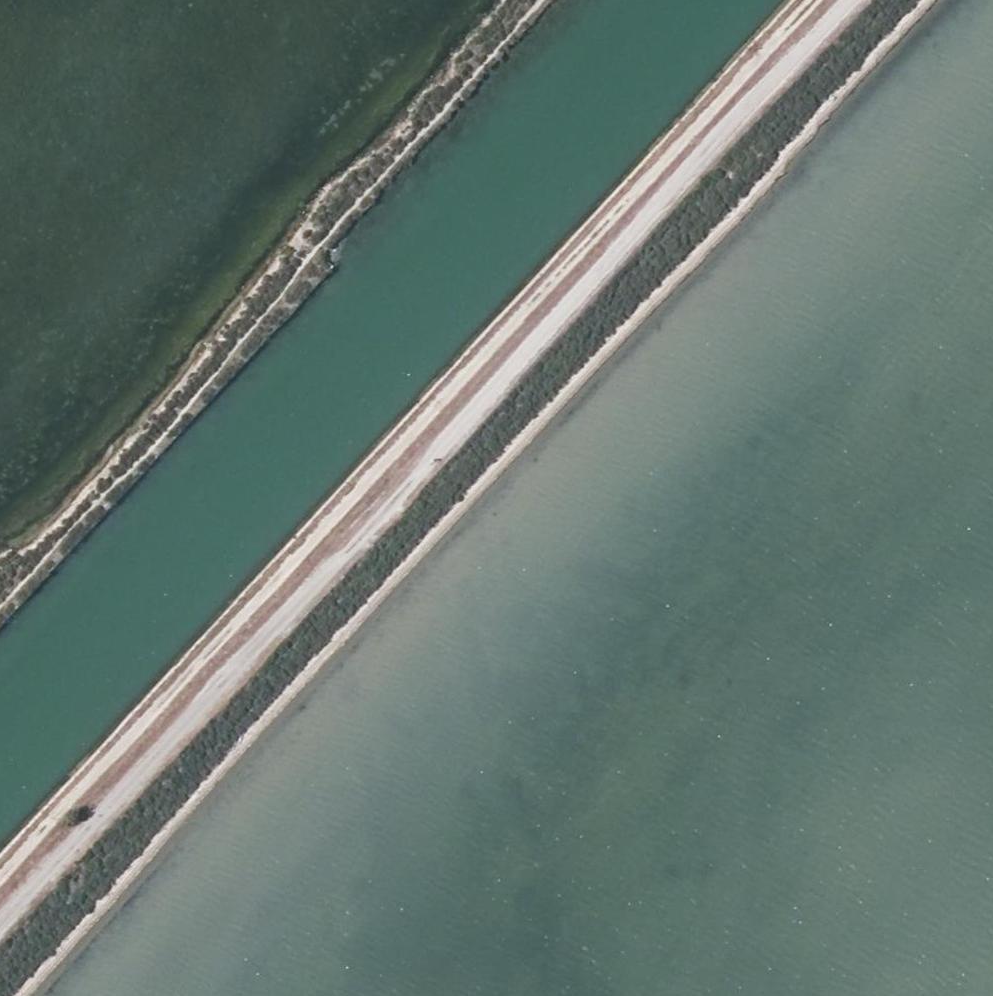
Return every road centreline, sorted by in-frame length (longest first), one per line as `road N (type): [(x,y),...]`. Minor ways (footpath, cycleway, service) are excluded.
road 1 (track): [(859,0),(0,912)]

